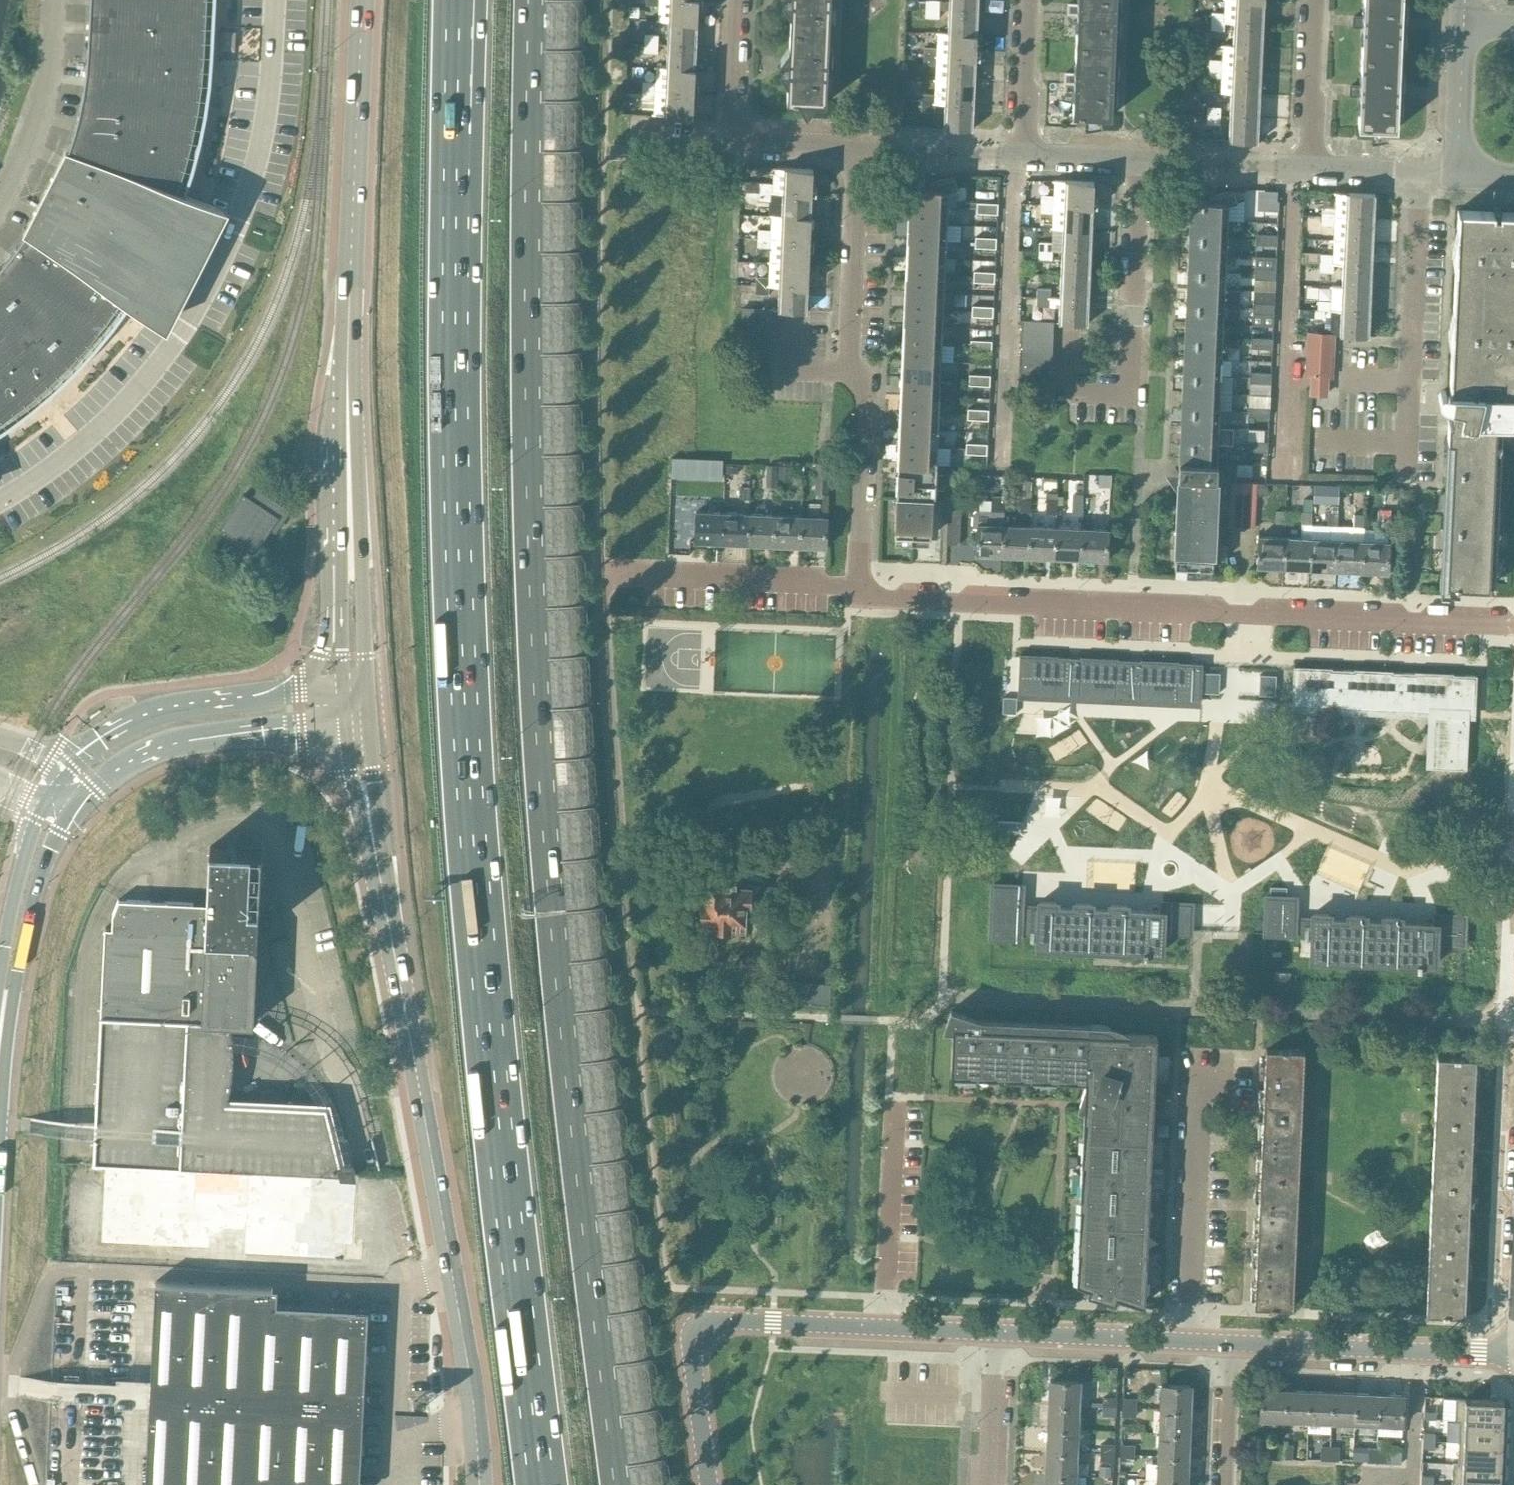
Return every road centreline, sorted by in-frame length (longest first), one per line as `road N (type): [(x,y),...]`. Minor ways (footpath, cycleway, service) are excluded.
road 1 (motorway): [(627,1484),(565,973),(540,629),(531,215),(538,0)]
road 2 (motorway): [(459,0),(460,497),(479,879),(548,1484)]
road 3 (secondary): [(356,688),(351,360),(365,0)]
road 4 (residential): [(1513,628),(860,594)]
road 5 (secondary): [(451,1290),(359,723)]
road 6 (residential): [(618,842),(601,573),(860,594)]
road 7 (residential): [(860,594),(864,385),(850,355),(860,152)]
road 8 (tertiary): [(709,1484),(690,1340),(704,1319),(888,1327)]
road 9 (tertiary): [(356,688),(158,712),(101,739),(62,775)]
road 10 (tertiary): [(80,806),(118,771),(167,745),(359,723)]
road 11 (residential): [(1189,1342),(1201,1054)]
road 12 (tertiary): [(0,1077),(37,887),(80,806)]
road 13 (tertiary): [(1230,1344),(1463,1353),(1512,1365)]
road 14 (residential): [(1401,444),(1418,166)]
road 15 (residential): [(1132,396),(1139,156)]
road 16 (residential): [(888,1327),(898,1105)]
road 17 (secondary): [(476,1484),(451,1290)]
road 18 (tertiary): [(996,1333),(1189,1342)]
road 19 (tertiary): [(47,795),(23,852),(0,970)]
road 20 (residential): [(1139,156),(1308,162)]
road 21 (residential): [(860,152),(1024,151)]
road 22 (residential): [(1308,162),(1312,0)]
road 23 (residential): [(987,1484),(996,1333)]
road 24 (residential): [(1024,151),(1027,0)]
road 25 (residential): [(734,145),(740,0)]
road 26 (residential): [(1459,26),(1450,167)]
road 27 (residential): [(1224,1484),(1230,1344)]
road 28 (residential): [(734,145),(860,152)]

